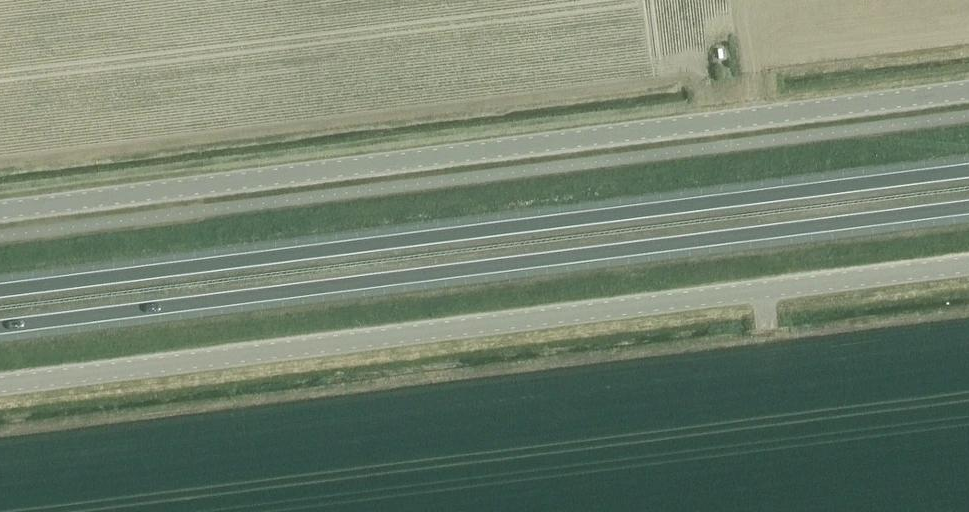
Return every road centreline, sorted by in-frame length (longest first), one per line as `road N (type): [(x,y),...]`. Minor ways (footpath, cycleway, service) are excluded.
road 1 (unclassified): [(0,211),(968,89)]
road 2 (unclassified): [(0,385),(968,265)]
road 3 (trunk): [(968,171),(0,291)]
road 4 (trunk): [(0,327),(968,207)]

